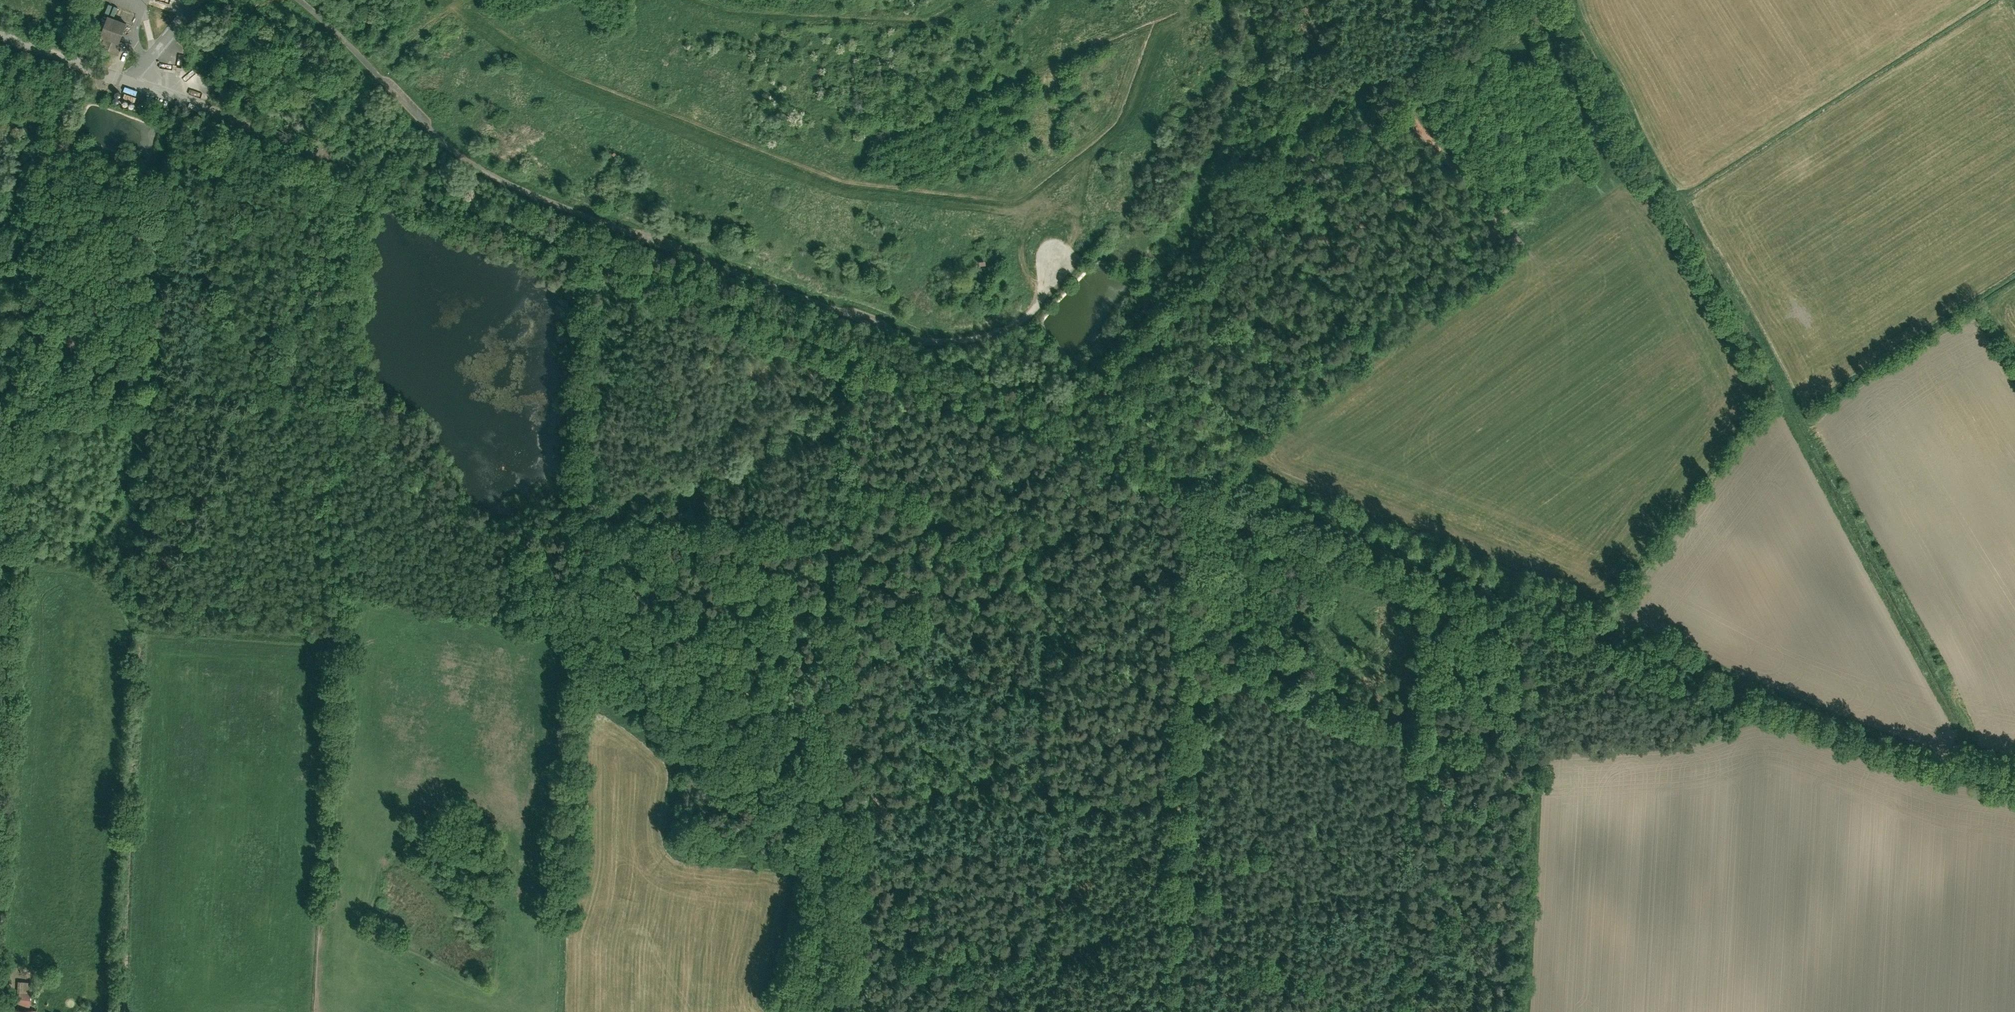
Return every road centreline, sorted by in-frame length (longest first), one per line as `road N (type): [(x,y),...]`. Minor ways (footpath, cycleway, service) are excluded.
road 1 (track): [(463,0),(588,84),(846,180),(1021,201),(1120,128),(1157,22)]
road 2 (track): [(2014,771),(1237,488)]
road 3 (unclassified): [(0,33),(171,87)]

